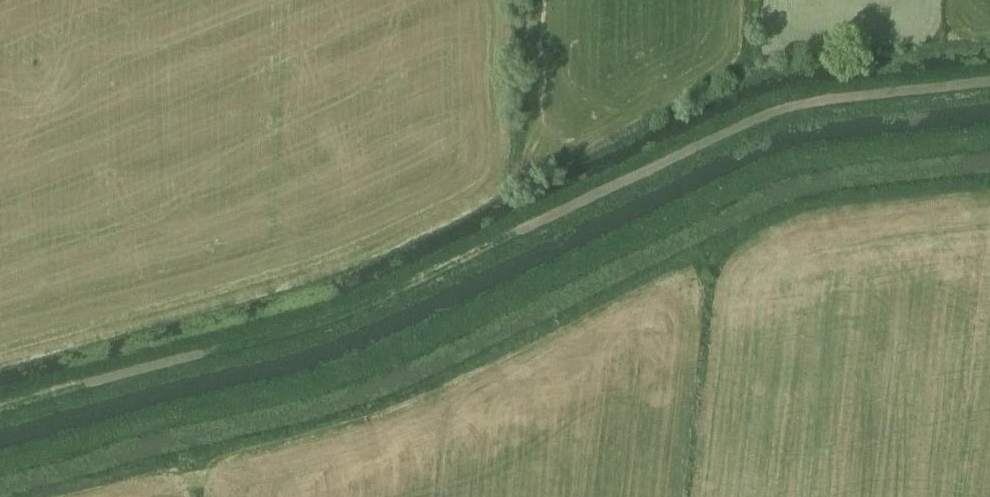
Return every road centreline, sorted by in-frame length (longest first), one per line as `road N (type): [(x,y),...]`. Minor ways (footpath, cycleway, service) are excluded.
road 1 (track): [(989,136),(780,166),(385,358),(0,464)]
road 2 (track): [(0,410),(319,325),(771,114),(989,82)]

